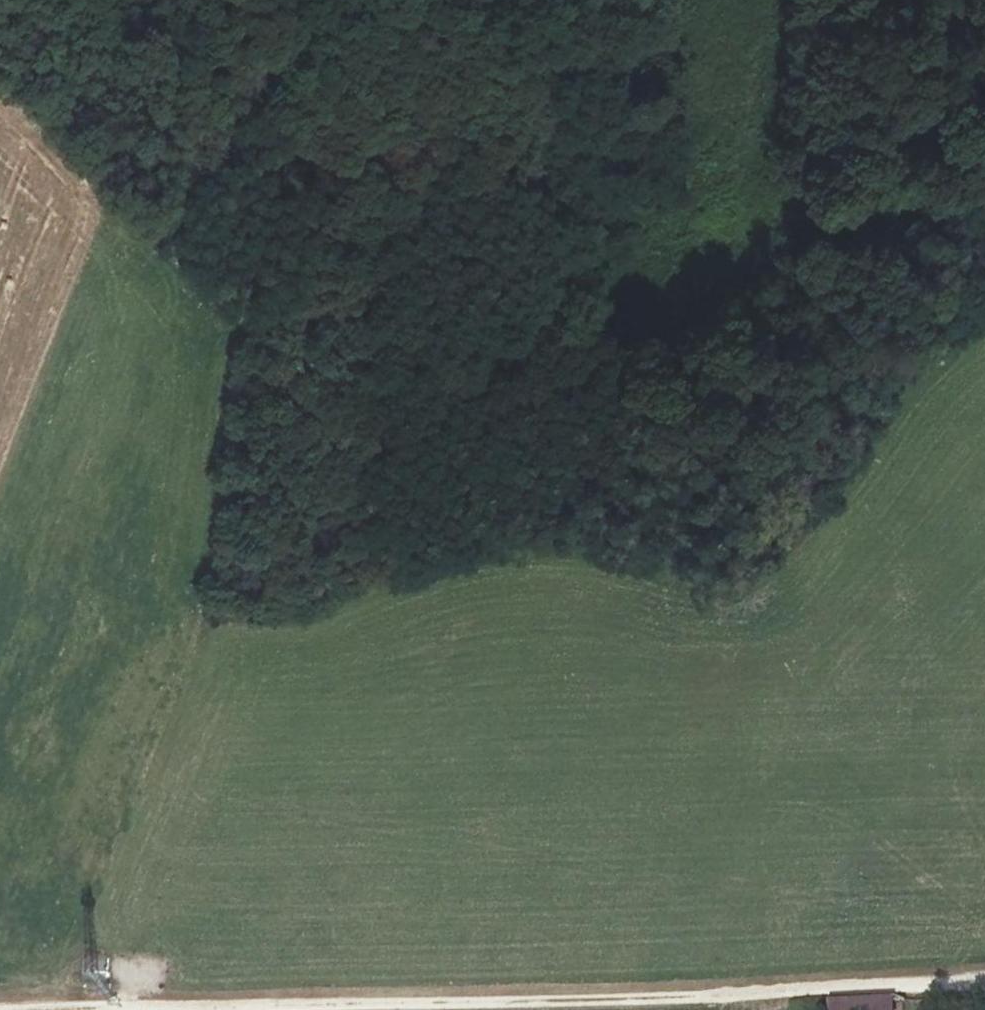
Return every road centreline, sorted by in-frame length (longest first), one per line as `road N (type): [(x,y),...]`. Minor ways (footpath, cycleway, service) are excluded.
road 1 (track): [(984,975),(519,1003),(81,1009)]

